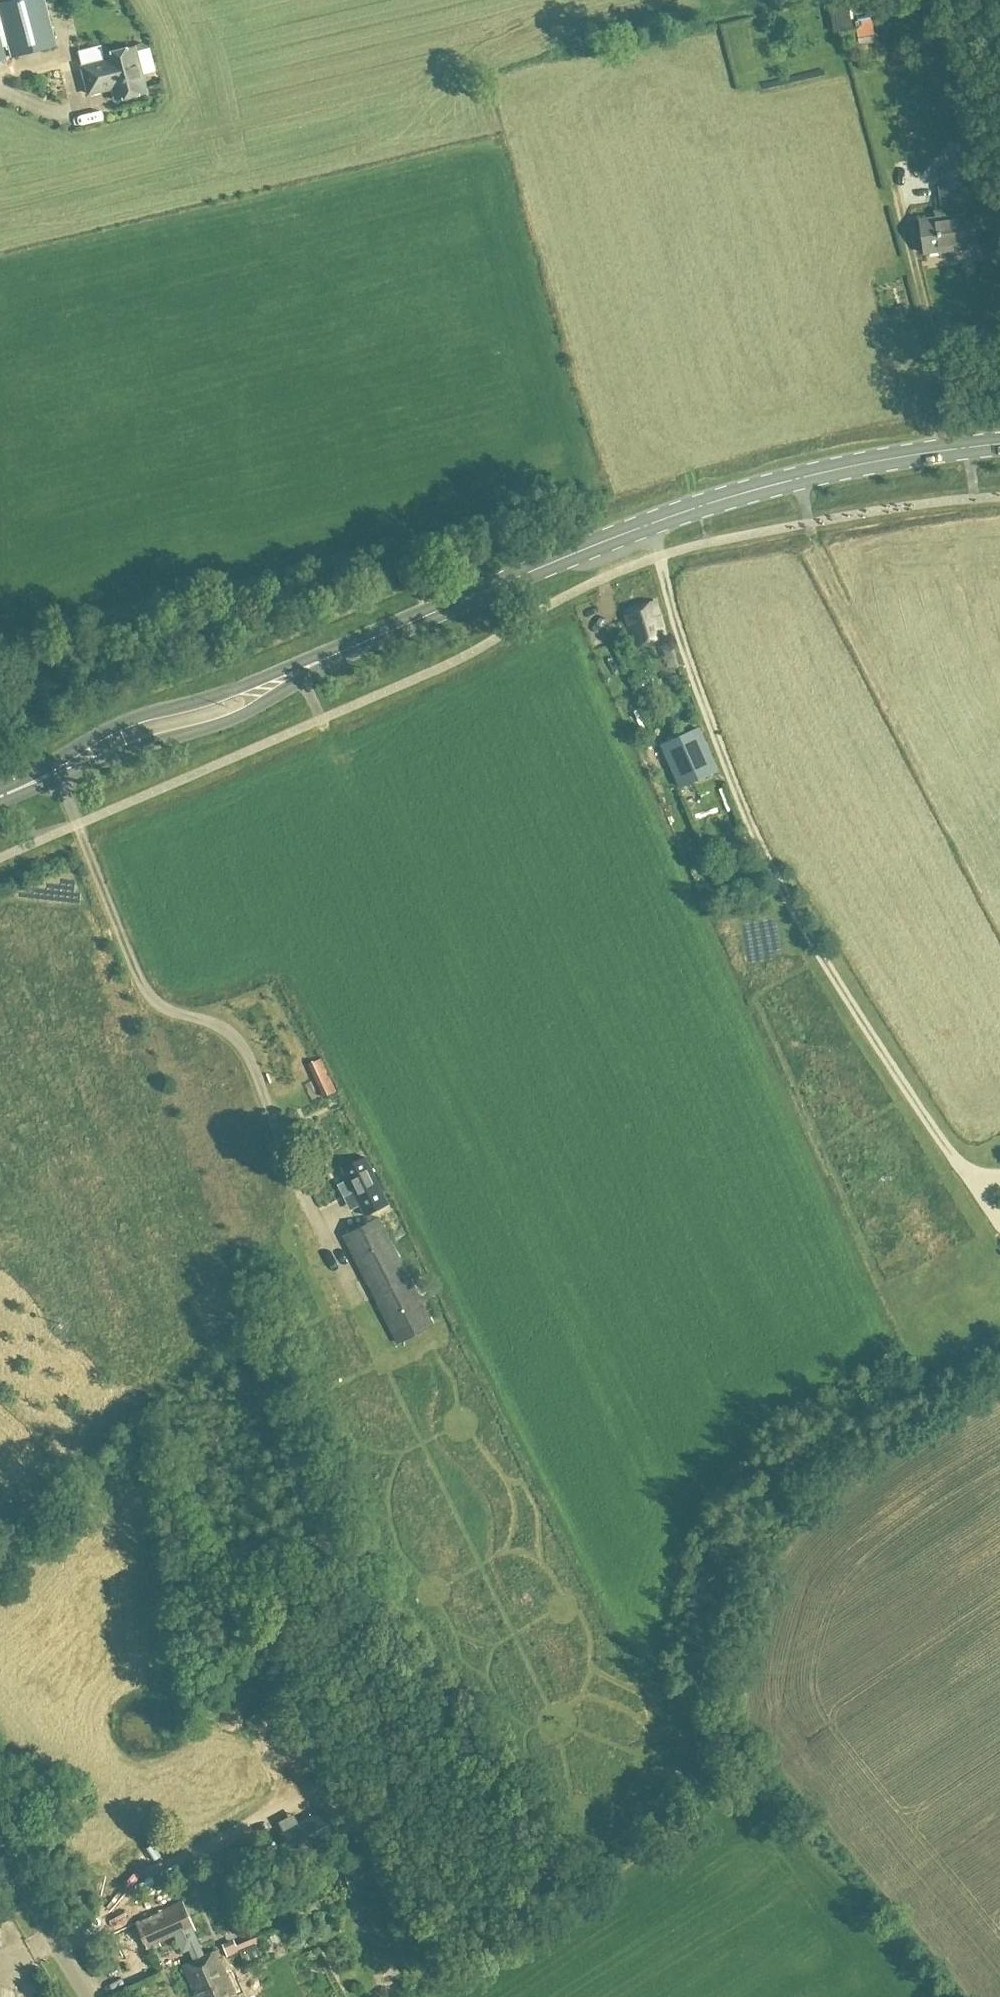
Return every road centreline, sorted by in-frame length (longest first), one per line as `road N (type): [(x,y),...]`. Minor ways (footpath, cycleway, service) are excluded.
road 1 (unclassified): [(999,1224),(765,857),(646,522)]
road 2 (secondary): [(0,792),(646,522)]
road 3 (secondary): [(646,522),(871,459),(999,446)]
road 4 (unclassified): [(87,1996),(0,1847)]

